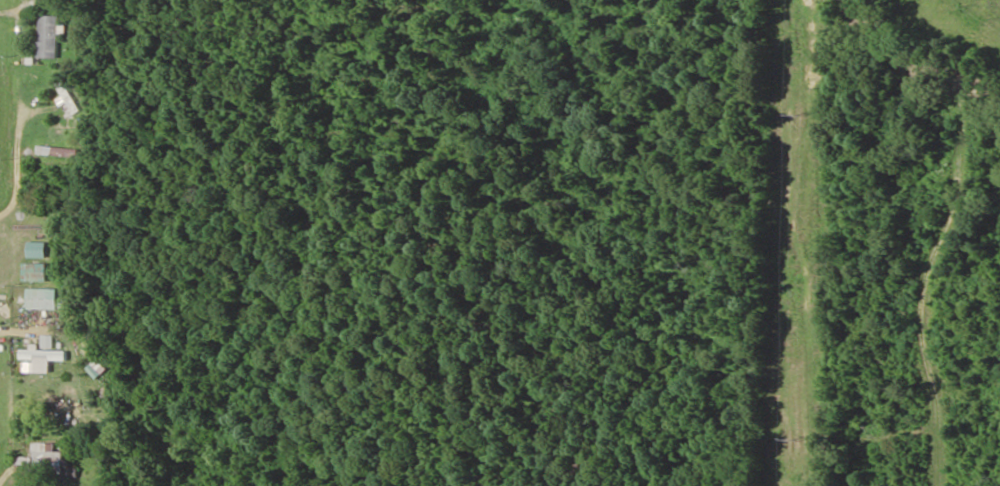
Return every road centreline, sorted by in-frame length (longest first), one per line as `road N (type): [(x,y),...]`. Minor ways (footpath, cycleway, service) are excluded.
road 1 (residential): [(991,485),(996,74)]
road 2 (residential): [(999,75),(881,0)]

